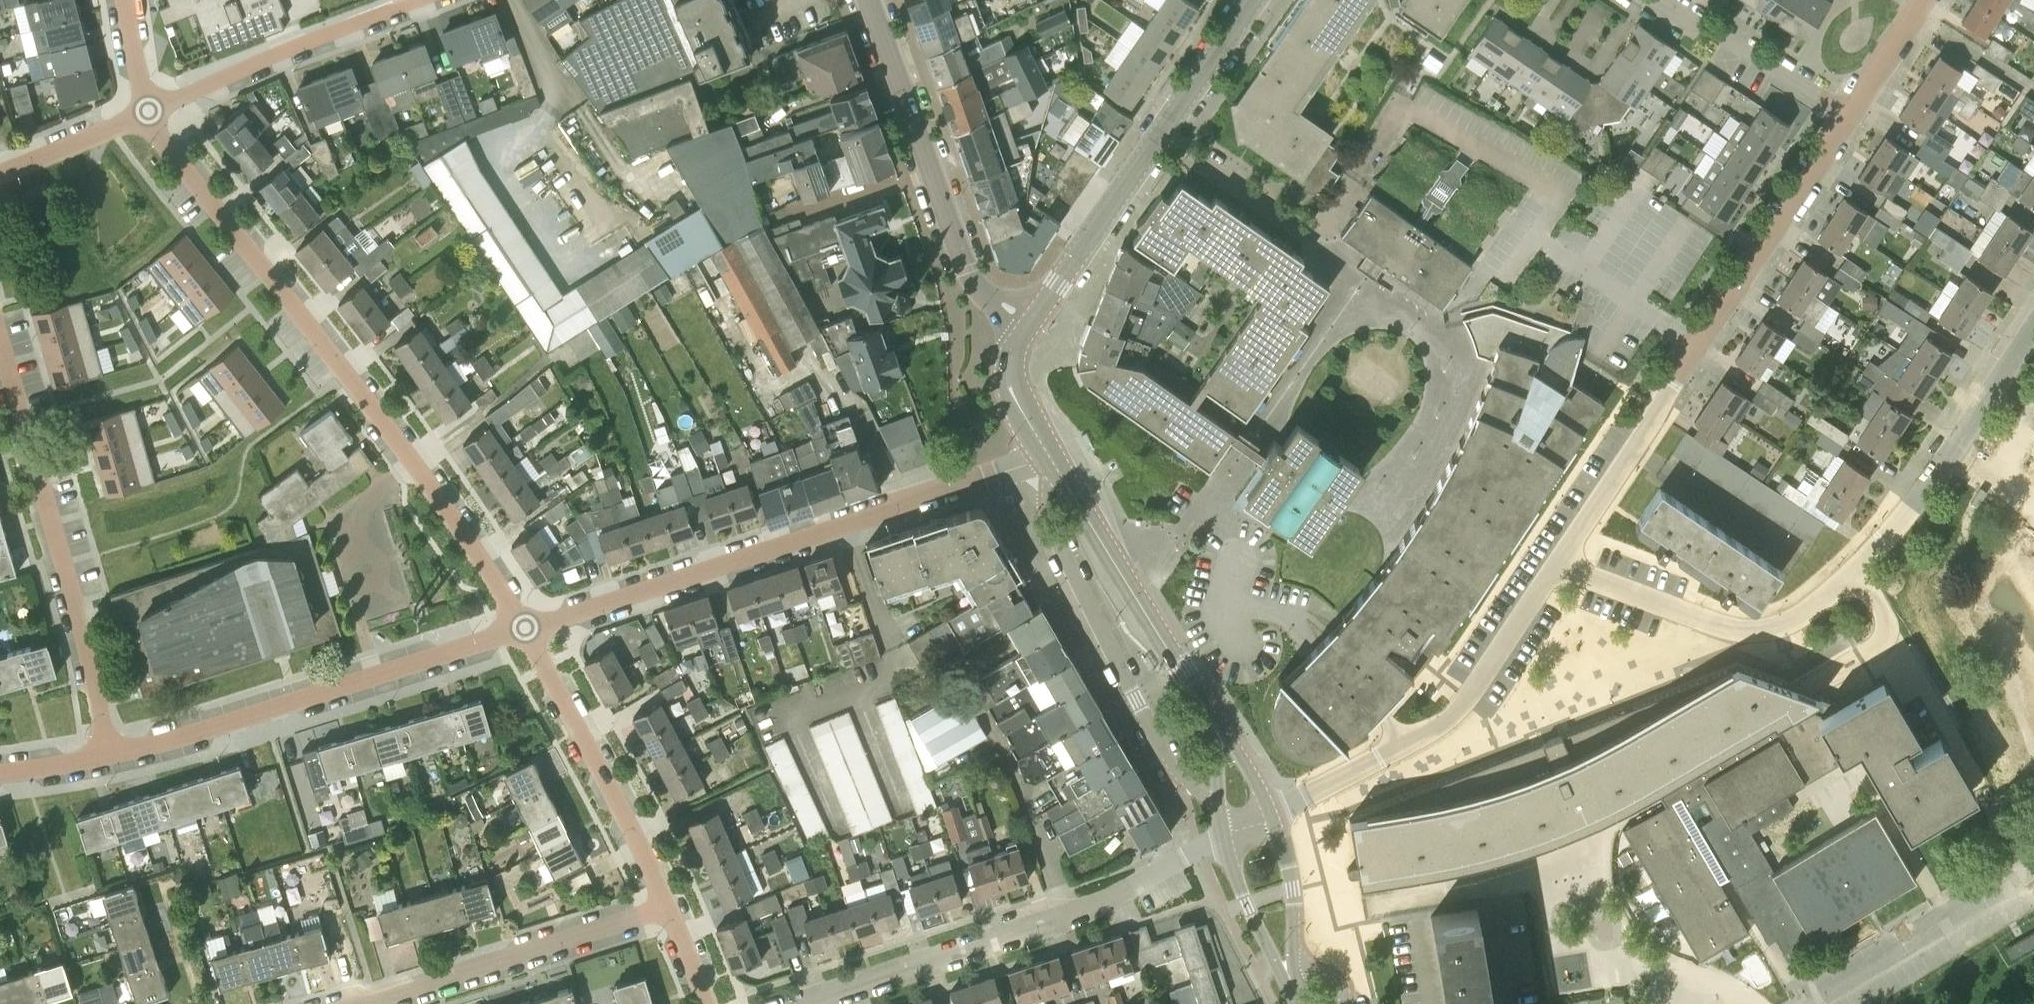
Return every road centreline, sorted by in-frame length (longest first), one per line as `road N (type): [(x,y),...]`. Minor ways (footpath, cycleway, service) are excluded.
road 1 (residential): [(527,624),(436,487),(148,111)]
road 2 (residential): [(527,624),(1050,455)]
road 3 (residential): [(1559,563),(1850,113)]
road 4 (residential): [(1559,563),(1685,613),(1767,627),(1804,611),(1855,572),(1955,448)]
road 5 (residential): [(95,758),(204,731),(527,624)]
road 6 (residential): [(810,1003),(1074,914),(1224,836)]
road 7 (residential): [(95,758),(71,615),(0,342)]
road 8 (residential): [(1050,455),(1042,508),(1181,778),(1220,806)]
road 9 (tertiary): [(1030,323),(1254,0)]
road 10 (residential): [(1273,814),(1459,709),(1559,563)]
road 11 (residential): [(1030,323),(967,271),(869,0)]
road 12 (residential): [(360,1003),(672,904)]
road 13 (residential): [(672,904),(527,624)]
road 14 (tertiary): [(1211,719),(1050,455)]
road 15 (residential): [(148,111),(421,0)]
road 16 (residential): [(1850,113),(1704,24),(1648,0)]
road 17 (residential): [(1375,705),(1275,612),(1225,603)]
road 18 (tertiary): [(1224,836),(1248,905),(1298,996)]
road 19 (residential): [(0,173),(148,111)]
road 20 (tertiary): [(1050,455),(1011,386),(1012,355),(1030,323)]
road 21 (residential): [(1955,448),(2033,328)]
road 22 (tertiary): [(1296,954),(1286,852),(1273,814)]
road 23 (residential): [(1850,113),(1926,0)]

